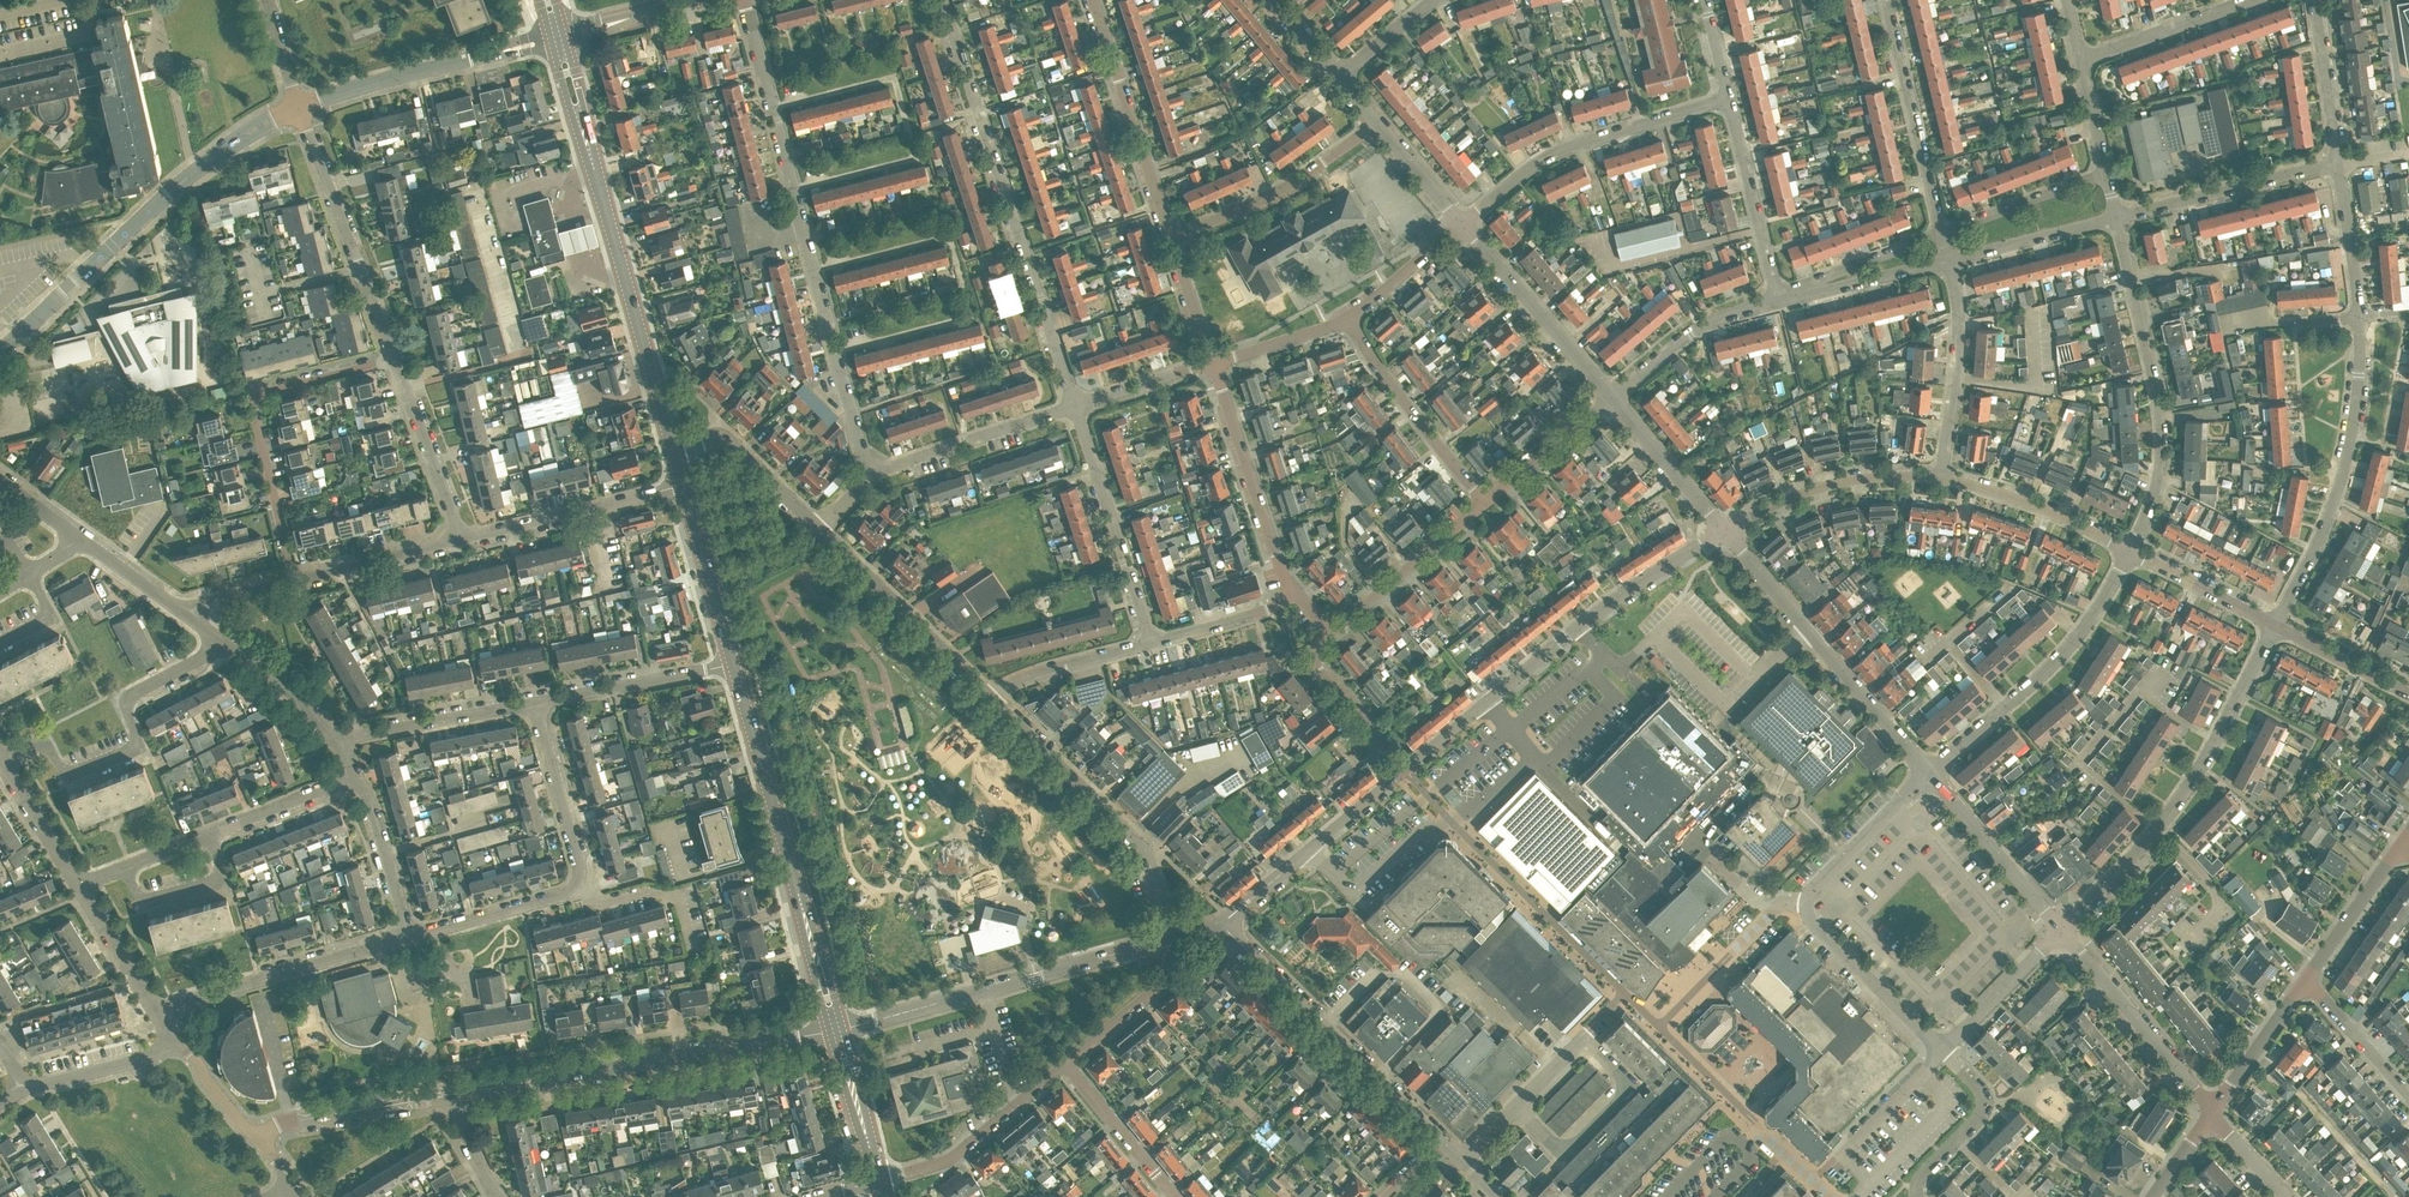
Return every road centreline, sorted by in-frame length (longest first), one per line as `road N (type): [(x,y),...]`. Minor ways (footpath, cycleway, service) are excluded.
road 1 (residential): [(868,479),(744,0)]
road 2 (residential): [(2275,626),(2326,521),(2356,398),(2359,317),(2338,163)]
road 3 (residential): [(1074,406),(942,0)]
road 4 (residential): [(1402,770),(1579,627),(1725,531)]
road 5 (residential): [(0,351),(227,142),(298,105)]
road 6 (residential): [(457,1092),(828,1033)]
road 7 (residential): [(2061,930),(2189,784),(2275,626)]
road 8 (residential): [(2130,551),(2157,481),(2161,435),(2116,217)]
road 9 (secondary): [(673,450),(580,121)]
road 10 (residential): [(843,1030),(1168,938)]
road 11 (residential): [(394,359),(250,398),(294,581)]
road 12 (residential): [(1,763),(42,746),(63,771),(75,773),(126,755),(135,747),(125,700),(229,645)]
road 13 (residential): [(1930,771),(1725,531)]
road 14 (residential): [(1440,1139),(1221,921)]
road 15 (residential): [(1168,938),(1145,852),(992,699)]
road 16 (residential): [(2130,551),(2057,659),(1930,771)]
road 17 (residential): [(1462,223),(1559,150),(1728,100)]
road 18 (residential): [(78,885),(355,777)]
road 19 (secondary): [(810,943),(735,665)]
road 20 (residential): [(394,359),(298,105)]
road 21 (residential): [(1514,1107),(1584,1036),(1629,1082),(1567,1153),(1556,1150)]
road 22 (residential): [(156,1011),(409,937)]
road 23 (residential): [(1171,238),(1093,0)]
road 24 (residential): [(1151,643),(1074,406)]
road 25 (residential): [(1295,591),(1282,571),(1212,362)]
road 26 (residential): [(992,699),(818,528)]
road 27 (residential): [(1714,319),(1946,259)]
road 28 (residential): [(1940,233),(1885,0)]
road 29 (residential): [(1171,238),(1296,183),(1376,122)]
road 30 (residential): [(2211,1112),(2061,930)]
road 31 (residential): [(1221,921),(1402,770)]
road 32 (residential): [(1486,503),(1374,365),(1347,317)]
road 33 (residential): [(2116,217),(2338,163)]
road 34 (residential): [(1610,397),(1462,223)]
road 35 (residential): [(683,486),(462,540)]
road 36 (residential): [(1725,531),(1837,482),(1941,479)]
road 37 (residential): [(1941,479),(1957,346),(1946,259)]
road 38 (residential): [(878,1180),(957,1151),(1062,1065)]
road 39 (residential): [(868,479),(1074,406)]
road 40 (residential): [(2061,930),(1930,771)]
road 41 (residential): [(334,742),(535,701)]
road 42 (residential): [(298,105),(496,52)]
road 43 (residential): [(1943,1050),(1815,925),(1807,902)]
road 44 (residential): [(535,701),(735,665)]
road 45 (residential): [(1941,479),(2011,496),(2130,551)]
road 46 (residential): [(260,1136),(298,1119),(457,1092)]
road 47 (residential): [(1331,633),(1486,503)]
road 48 (residential): [(1777,296),(1728,100)]
road 49 (residential): [(462,540),(394,359)]
road 50 (residential): [(575,886),(578,859),(535,701)]
road 51 (secondary): [(735,665),(683,486)]
road 52 (residential): [(1916,1196),(1920,1177),(1980,1109),(1980,1093),(1943,1050)]
road 53 (residential): [(818,528),(725,439),(673,450)]
road 54 (residential): [(1807,902),(1930,771)]
road 55 (residential): [(2107,172),(1940,233)]
road 56 (residential): [(1402,770),(1316,667),(1311,653),(1331,633)]
road 57 (residential): [(2079,59),(2246,0)]
road 58 (residential): [(1725,531),(1610,397)]
road 59 (residential): [(1946,259),(2116,217)]
road 60 (residential): [(1940,233),(1777,296)]
road 61 (residential): [(1062,1065),(1161,982),(1168,938)]
road 62 (residential): [(409,937),(575,886)]
road 63 (residential): [(462,540),(294,581)]
road 64 (residential): [(1174,1196),(1062,1065)]
road 65 (residential): [(992,699),(1036,674),(1151,643)]
road 66 (residential): [(409,937),(355,777)]
road 67 (residential): [(1943,1050),(2061,930)]
road 68 (residential): [(575,886),(599,905),(647,892),(678,897),(693,949)]
road 69 (residential): [(2338,163),(2311,0)]
road 70 (residential): [(2211,1112),(2307,979)]
road 71 (residential): [(2307,979),(2401,845)]
road 72 (residential): [(2130,551),(2275,626)]
road 73 (residential): [(1486,503),(1610,397)]
road 74 (residential): [(28,1088),(143,1060),(176,1037)]
road 75 (residential): [(1151,643),(1265,610),(1295,591)]
road 76 (residential): [(2408,1094),(2307,979)]
road 77 (residential): [(2275,626),(2408,694)]
road 78 (residential): [(1347,317),(1462,223)]
road 79 (residential): [(156,1011),(78,885)]
road 80 (residential): [(1074,406),(1212,362)]
road 81 (residential): [(78,885),(1,763)]
road 82 (residential): [(334,742),(229,645)]
road 83 (residential): [(1212,362),(1347,317)]
road 84 (residential): [(1462,223),(1376,122)]
road 85 (residential): [(1212,362),(1171,238)]
road 86 (residential): [(1610,397),(1714,319)]
road 87 (residential): [(260,1136),(176,1037)]
road 88 (residential): [(186,609),(83,538)]
road 89 (residential): [(1338,78),(1434,0)]

